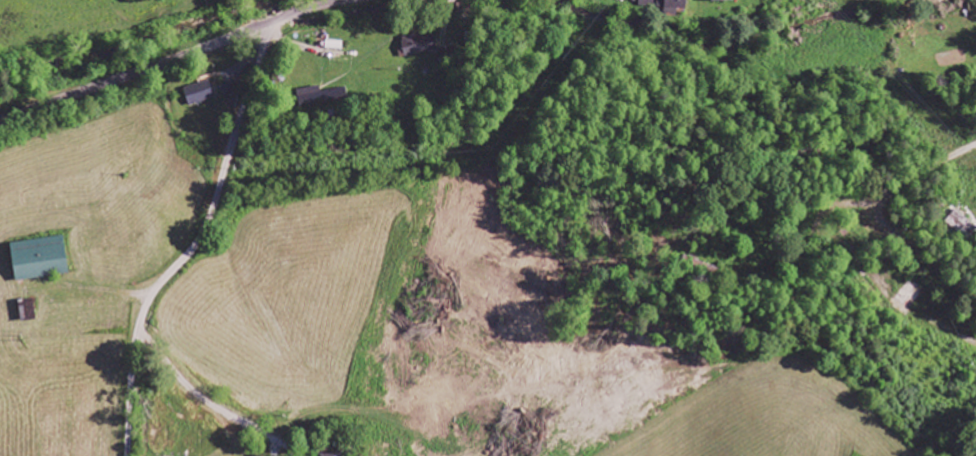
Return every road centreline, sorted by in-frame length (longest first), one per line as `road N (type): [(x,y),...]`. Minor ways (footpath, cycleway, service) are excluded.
road 1 (residential): [(271,24),(210,225),(155,287),(139,324),(128,455)]
road 2 (residential): [(0,121),(346,0)]
road 3 (residential): [(975,146),(895,198),(829,213),(829,233)]
road 4 (residential): [(923,178),(901,348)]
road 5 (residential): [(132,374),(261,455)]

